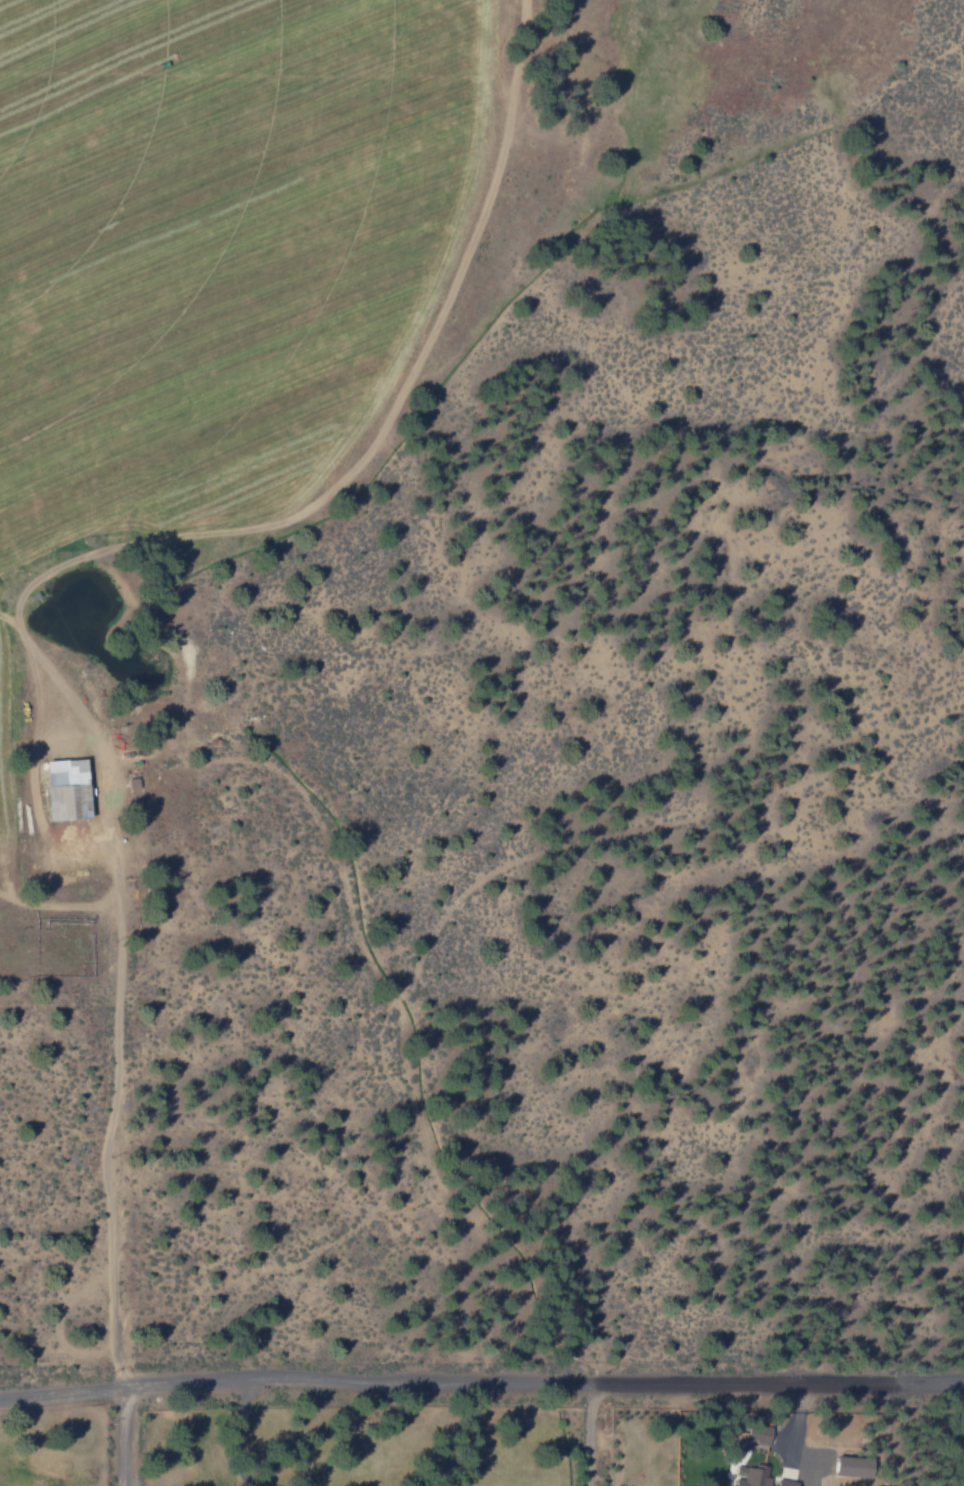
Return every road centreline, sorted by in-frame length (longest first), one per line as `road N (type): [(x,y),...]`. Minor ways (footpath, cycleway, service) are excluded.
road 1 (residential): [(0,1396),(123,1381),(963,1385)]

